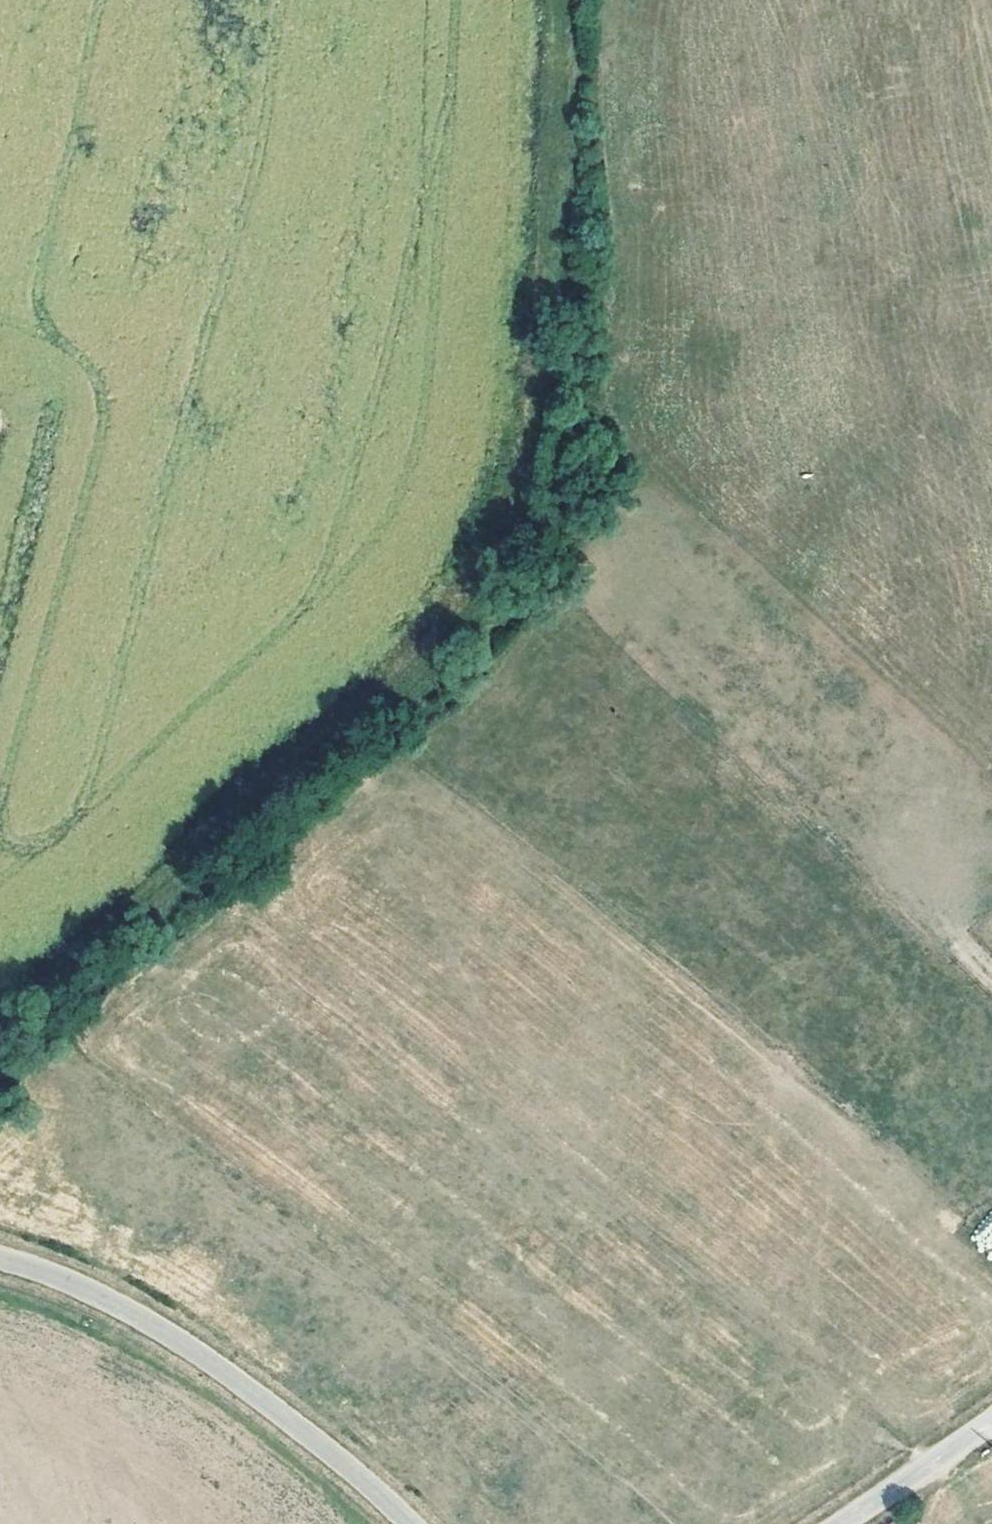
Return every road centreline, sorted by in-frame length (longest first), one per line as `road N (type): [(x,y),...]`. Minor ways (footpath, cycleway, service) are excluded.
road 1 (unclassified): [(0,1259),(113,1303),(167,1336),(270,1404),(408,1523)]
road 2 (residential): [(845,1523),(991,1427)]

